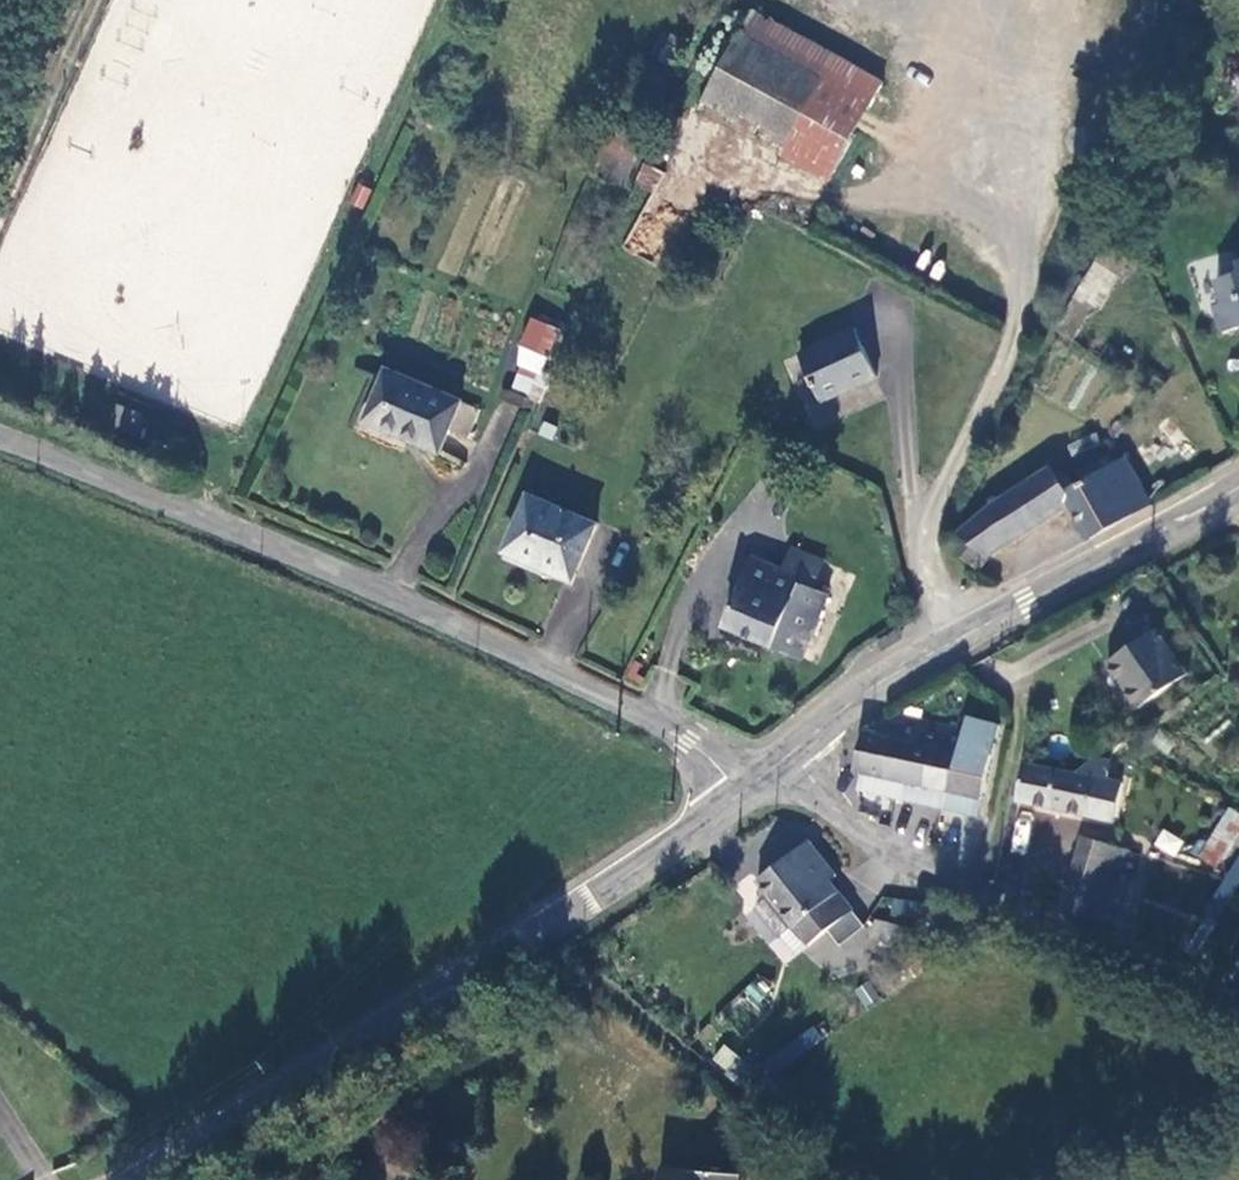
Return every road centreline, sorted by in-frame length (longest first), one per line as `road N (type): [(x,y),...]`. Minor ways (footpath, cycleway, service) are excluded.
road 1 (unclassified): [(0,453),(687,739),(725,776),(763,773)]
road 2 (secondary): [(148,1179),(763,773)]
road 3 (secondary): [(763,773),(905,666),(1238,481)]

